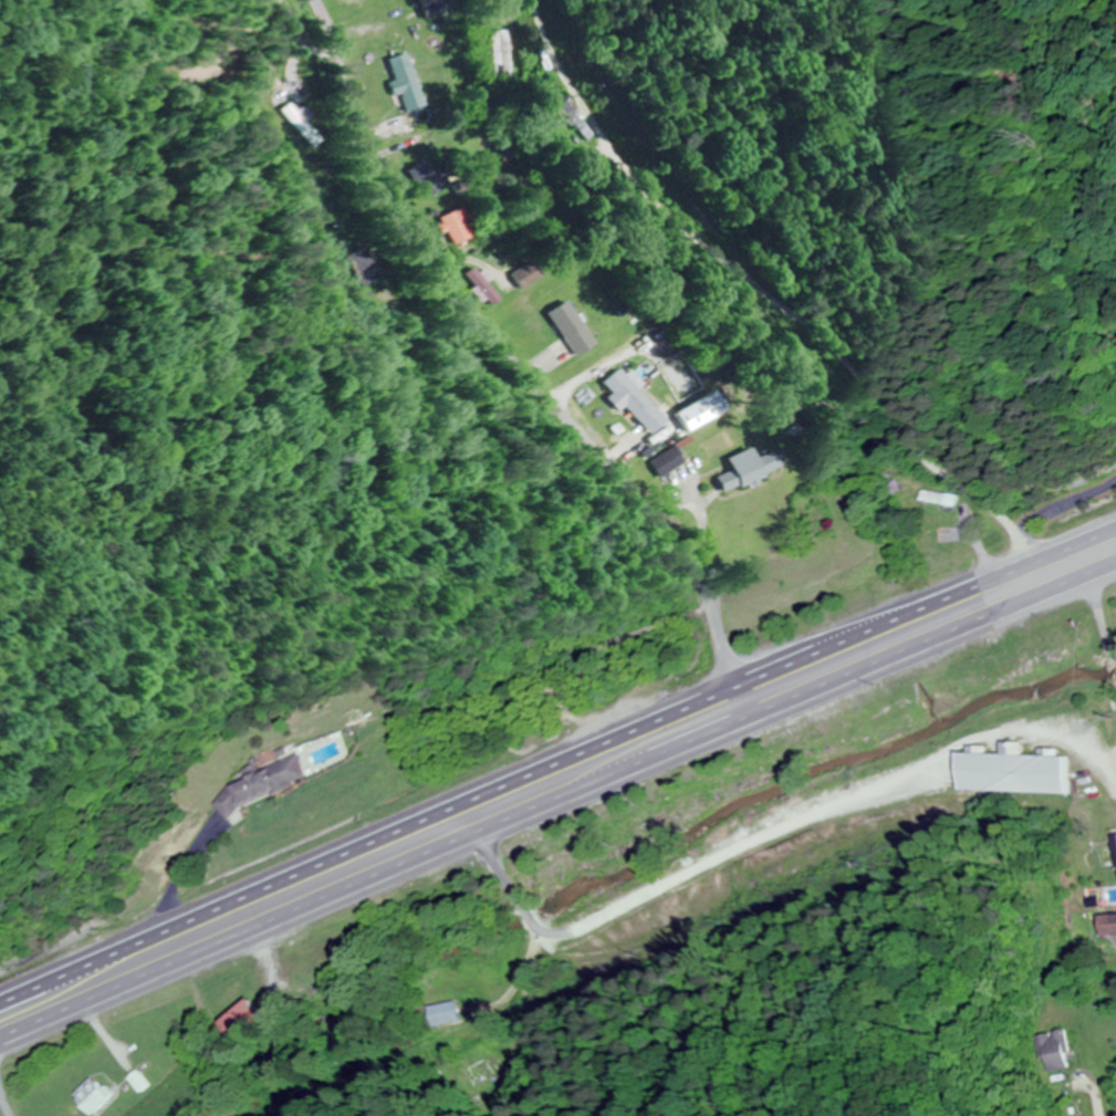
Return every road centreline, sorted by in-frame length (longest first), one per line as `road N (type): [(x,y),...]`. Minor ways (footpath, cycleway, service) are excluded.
road 1 (trunk): [(1115,523),(0,998)]
road 2 (trunk): [(0,1039),(1115,568)]
road 3 (residential): [(764,713),(722,639),(697,562),(439,279),(379,186),(363,137)]
road 4 (residential): [(363,137),(318,0)]

